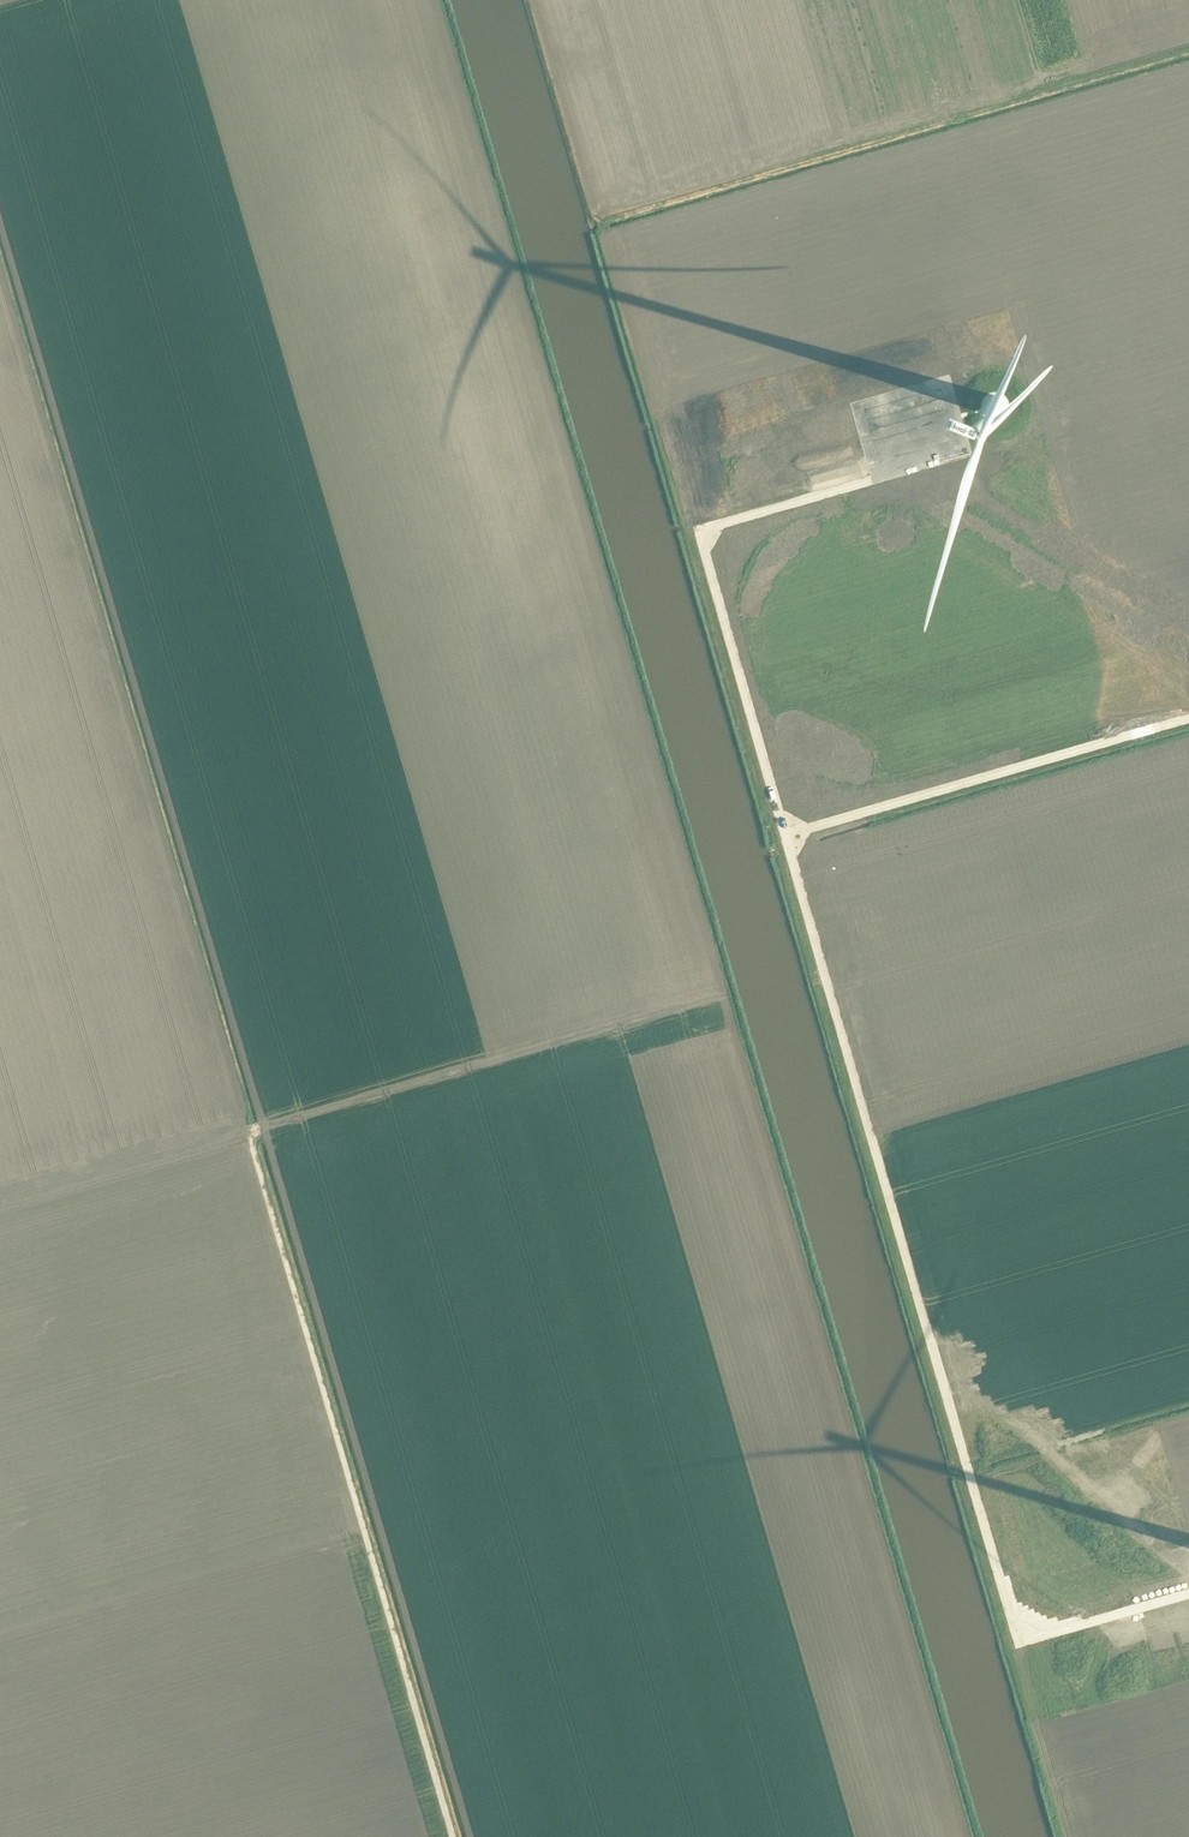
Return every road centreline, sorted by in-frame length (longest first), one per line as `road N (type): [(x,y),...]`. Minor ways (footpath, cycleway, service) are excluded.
road 1 (track): [(967,451),(698,531),(1020,1640),(1188,1592)]
road 2 (track): [(786,834),(1188,717)]

